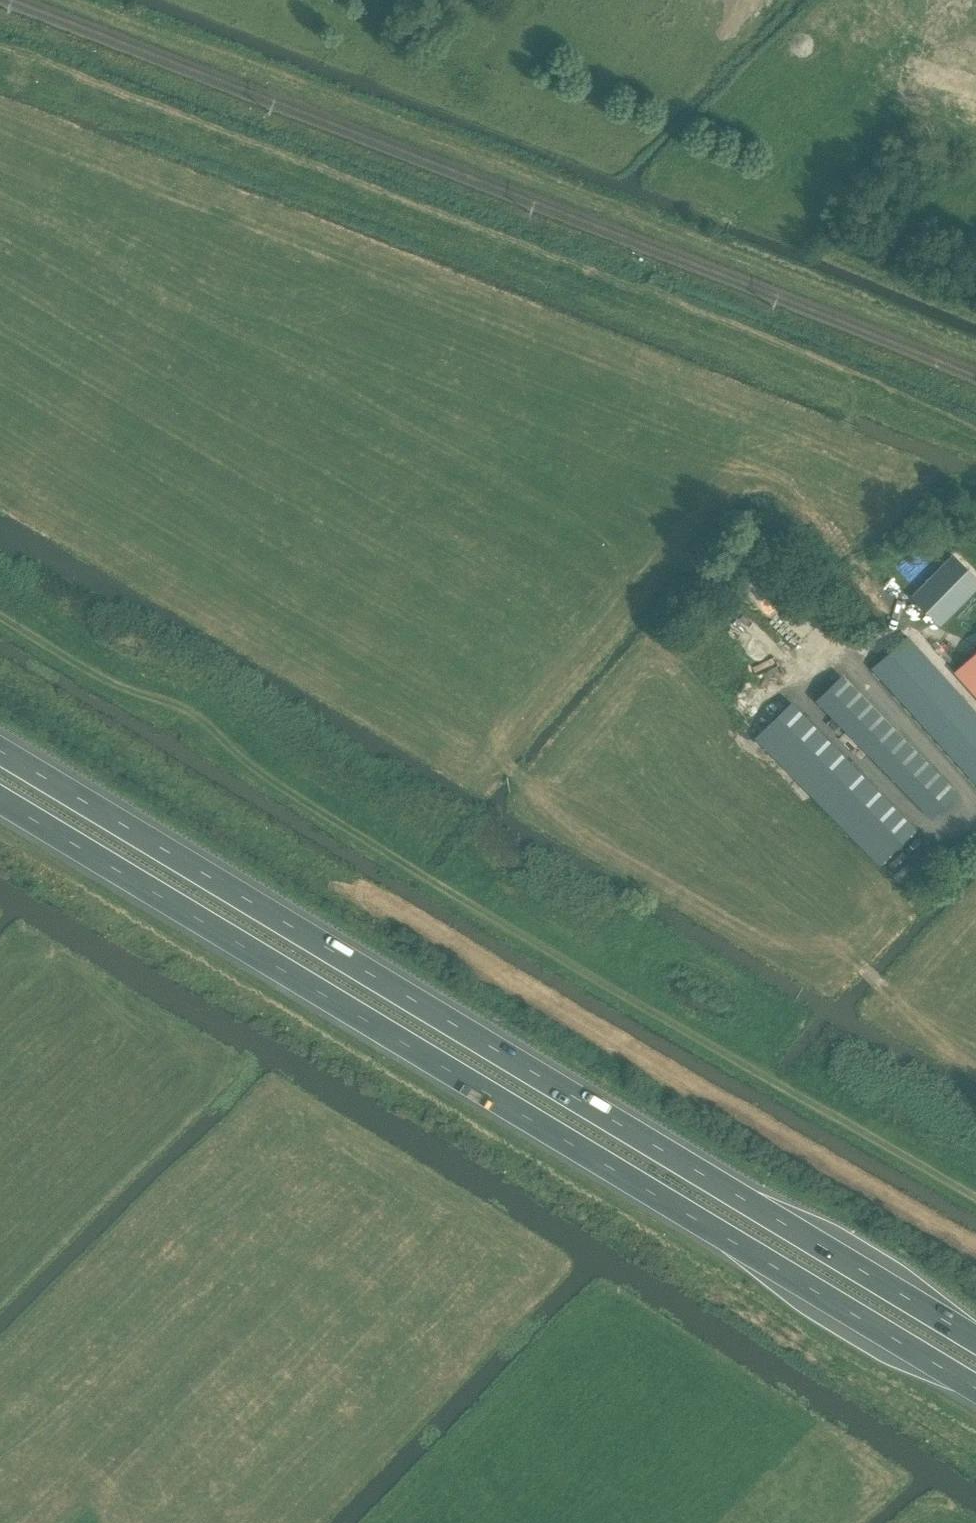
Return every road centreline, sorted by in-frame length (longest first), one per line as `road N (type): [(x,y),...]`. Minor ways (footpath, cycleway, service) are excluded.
road 1 (trunk): [(0,799),(975,1390)]
road 2 (trunk): [(975,1339),(0,750)]
road 3 (track): [(0,621),(73,667),(188,708),(234,752),(366,843),(975,1194)]
road 4 (track): [(389,691),(512,771),(762,901),(975,1048)]

